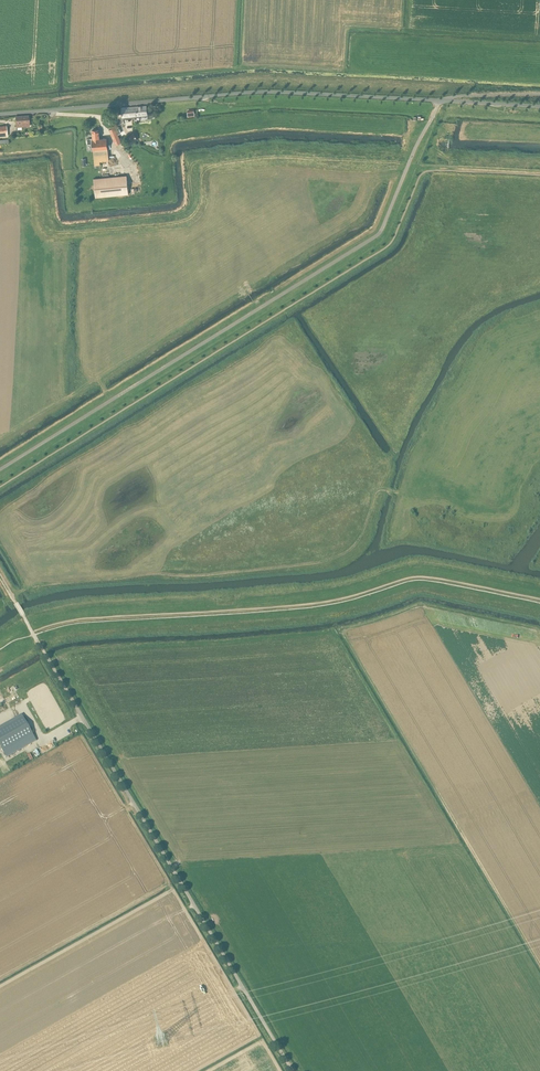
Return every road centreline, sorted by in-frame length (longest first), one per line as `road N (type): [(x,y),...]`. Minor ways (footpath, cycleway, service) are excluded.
road 1 (track): [(292,1070),(15,601)]
road 2 (unclassified): [(0,115),(265,92),(539,106)]

